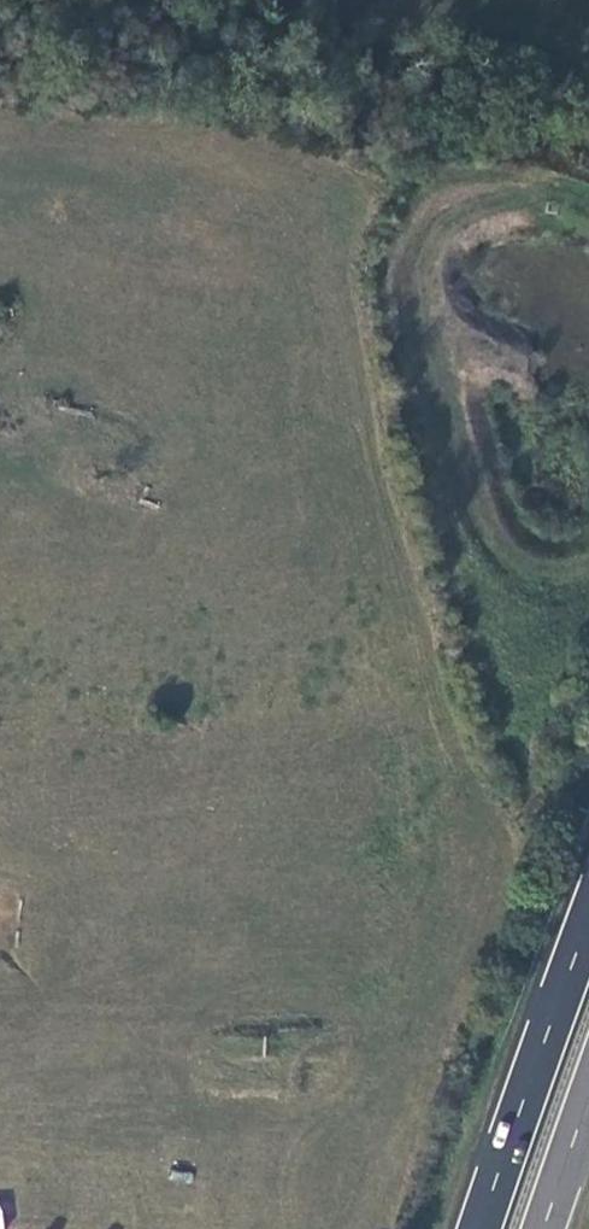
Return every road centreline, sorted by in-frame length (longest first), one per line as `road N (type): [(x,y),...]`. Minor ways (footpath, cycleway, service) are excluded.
road 1 (track): [(588,553),(555,562),(506,542),(443,338),(436,269),(446,231),(482,208),(536,199),(588,208)]
road 2 (trunk): [(588,929),(483,1228)]
road 3 (trunk): [(544,1228),(588,1102)]

